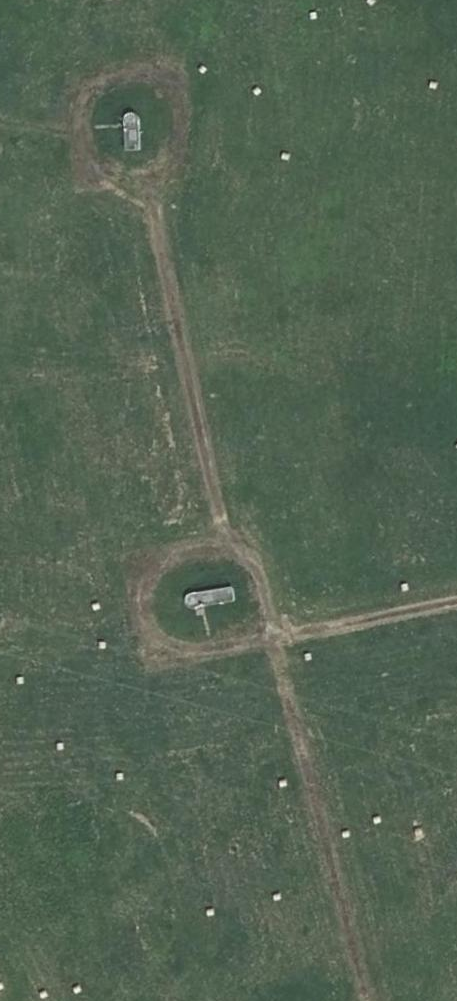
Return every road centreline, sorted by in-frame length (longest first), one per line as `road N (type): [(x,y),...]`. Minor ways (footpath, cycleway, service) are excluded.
road 1 (track): [(152,195),(213,490),(240,552),(256,566),(365,1000)]
road 2 (track): [(456,600),(179,653),(158,639),(142,595),(154,571),(175,555),(240,552)]
road 3 (track): [(152,195),(169,180),(180,133),(179,99),(168,84),(129,75),(92,91),(86,148),(115,178)]

